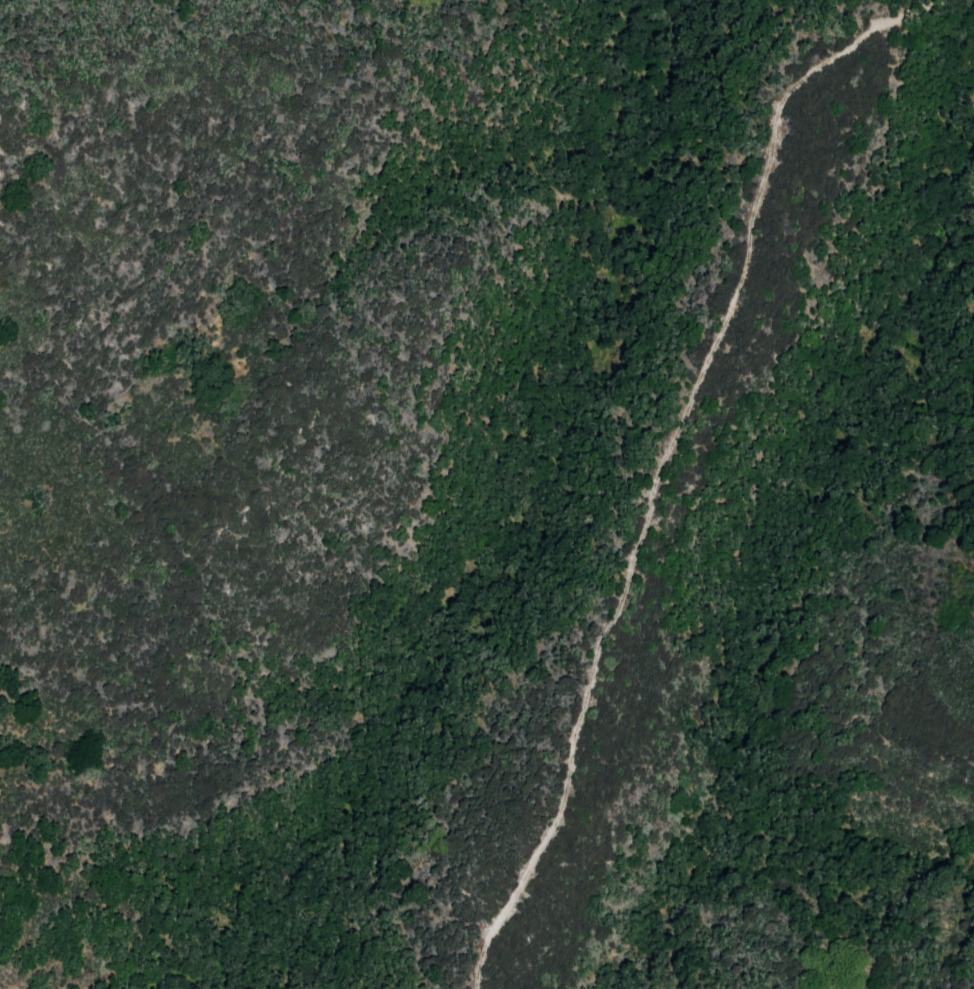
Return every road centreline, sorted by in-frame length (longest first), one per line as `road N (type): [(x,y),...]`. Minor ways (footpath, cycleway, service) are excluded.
road 1 (track): [(476,988),(488,934),(558,819),(599,645),(624,599),(659,469),(739,290),(785,95),(879,24),(898,20)]

